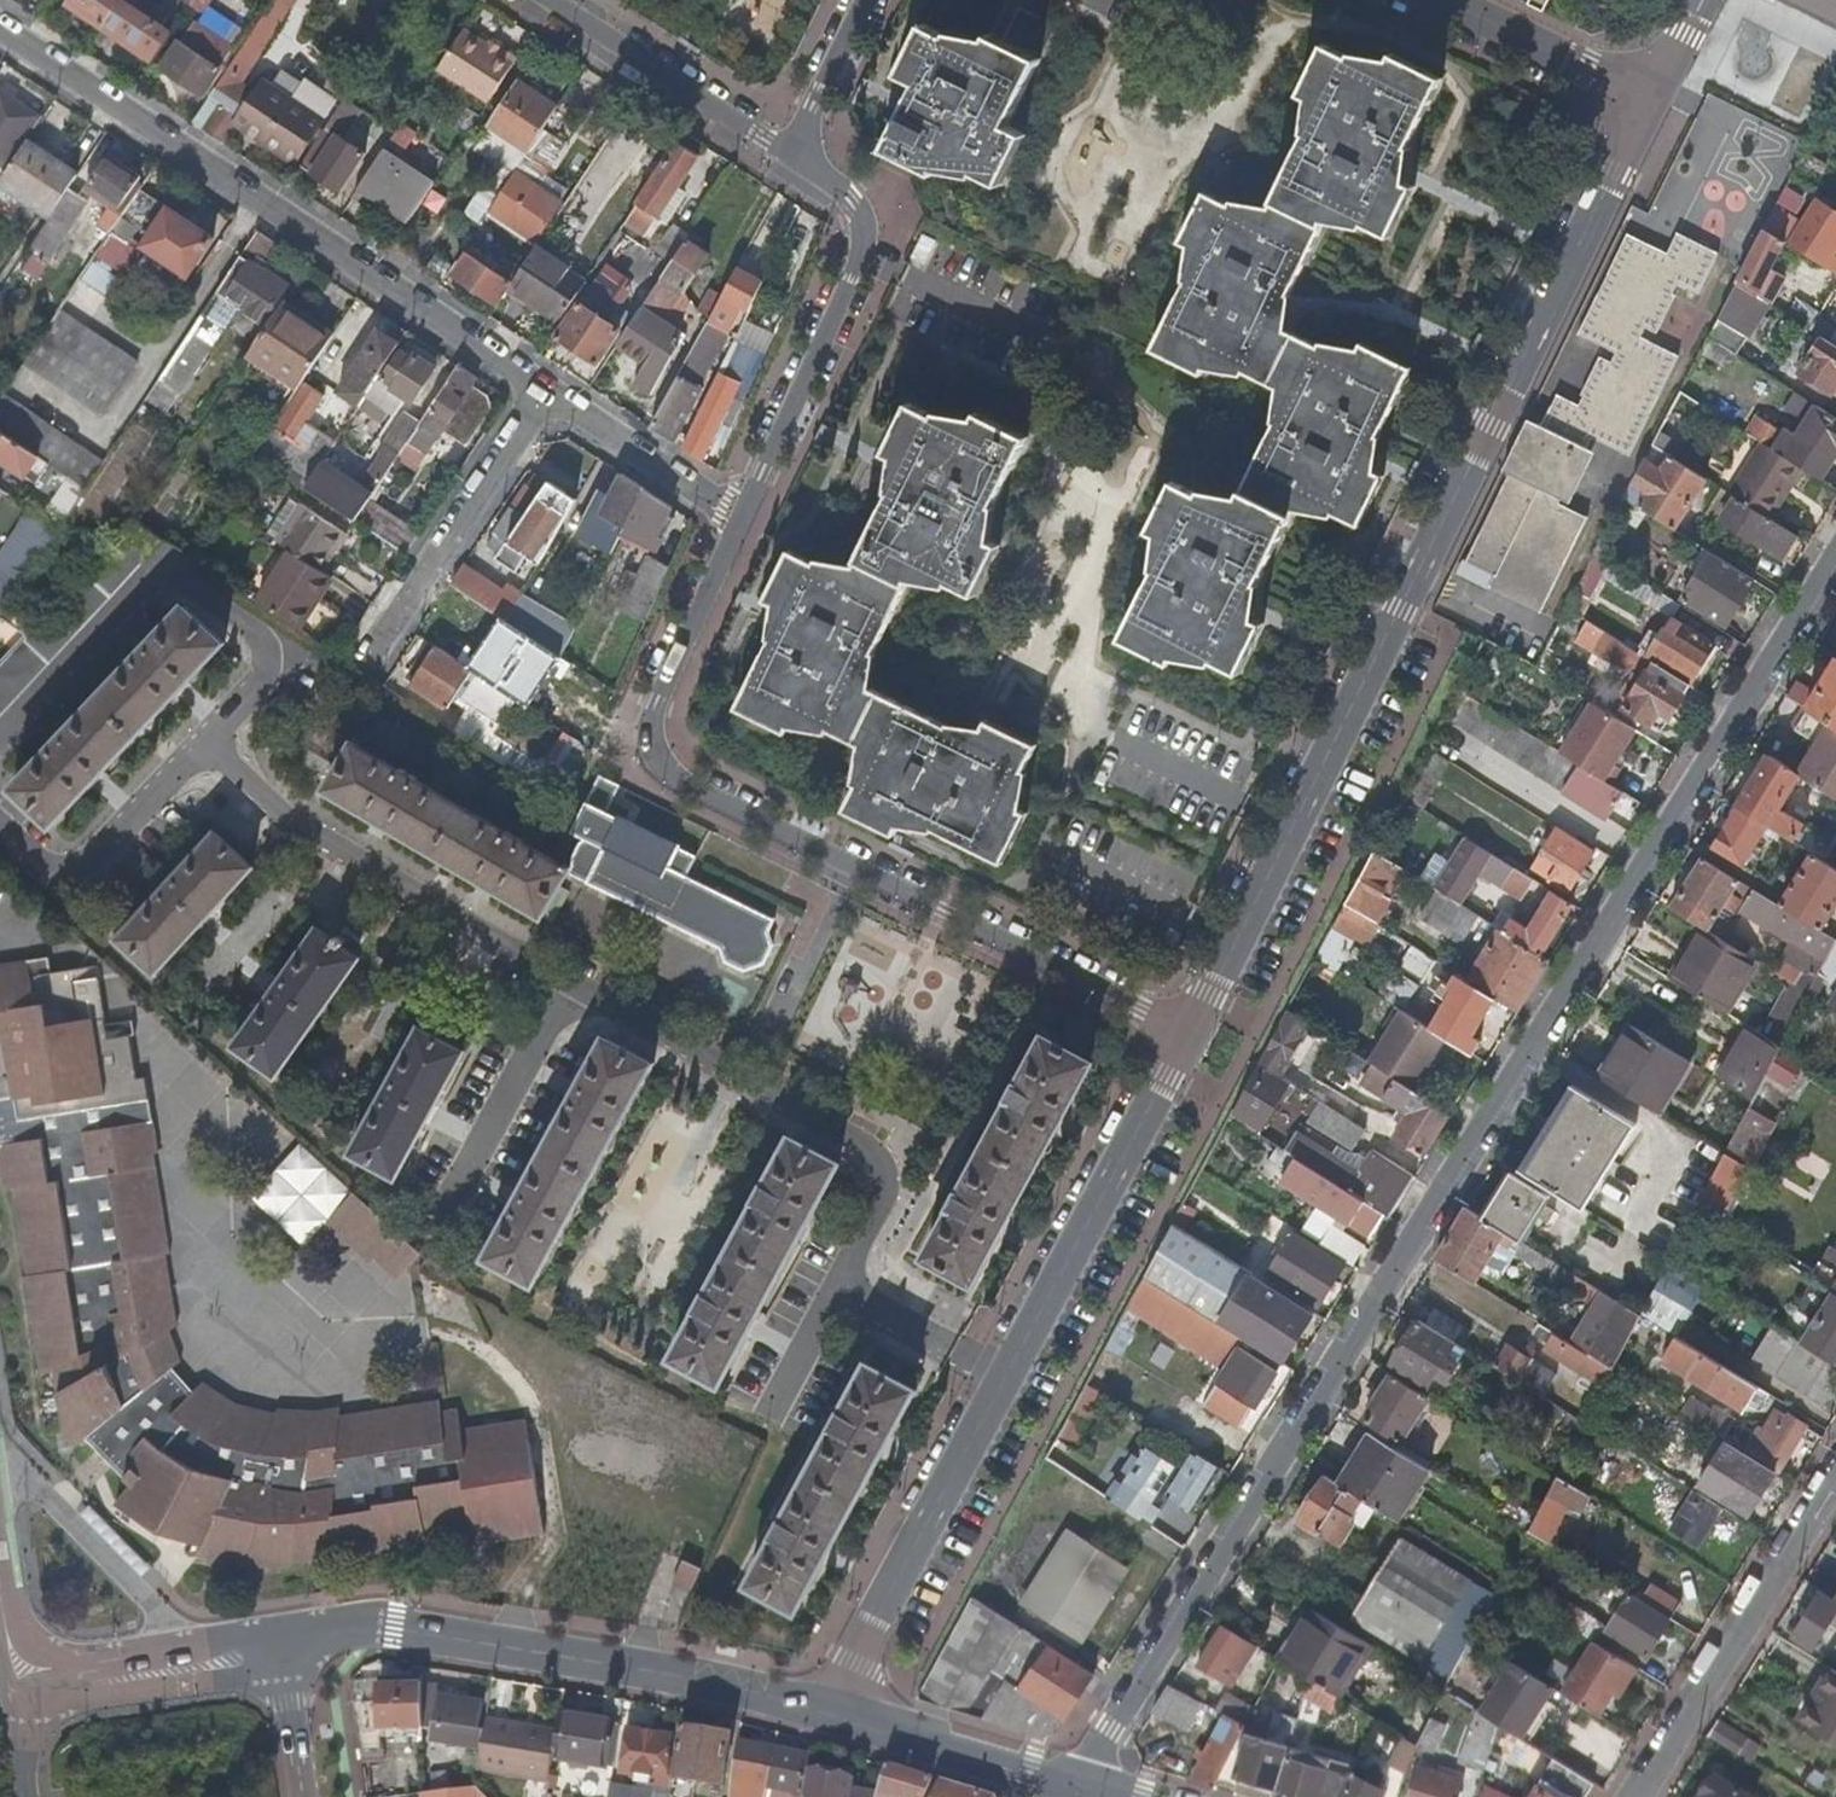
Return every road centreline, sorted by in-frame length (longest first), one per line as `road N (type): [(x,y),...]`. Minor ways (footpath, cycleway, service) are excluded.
road 1 (residential): [(1835,563),(1069,1782)]
road 2 (residential): [(790,152),(841,190),(863,228),(854,265),(657,708),(657,737),(694,784),(742,814),(1189,1027)]
road 3 (residential): [(1189,1027),(1647,96)]
road 4 (residential): [(830,1715),(1189,1027)]
road 5 (residential): [(0,24),(543,387)]
road 6 (tertiary): [(830,1715),(678,1676),(369,1627),(281,1647)]
road 7 (residential): [(1835,1485),(1640,1796)]
road 8 (residential): [(368,651),(543,387)]
road 9 (residential): [(554,0),(790,152)]
road 10 (tertiary): [(281,1647),(18,1687)]
road 11 (tertiary): [(1069,1782),(830,1715)]
road 12 (residential): [(1647,96),(1443,0)]
road 13 (residential): [(543,387),(712,495)]
road 14 (residential): [(864,0),(790,152)]
road 15 (tertiary): [(302,1796),(281,1647)]

